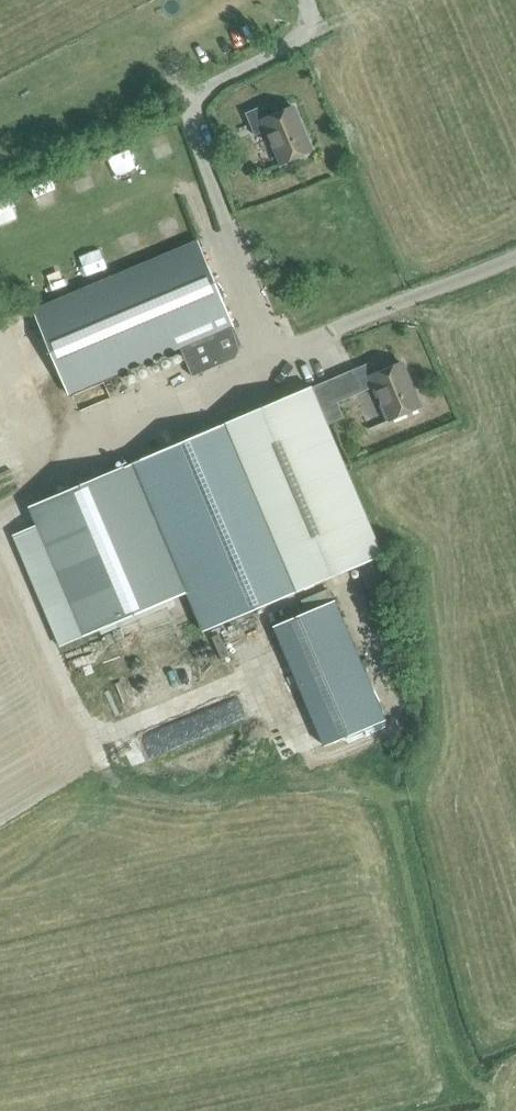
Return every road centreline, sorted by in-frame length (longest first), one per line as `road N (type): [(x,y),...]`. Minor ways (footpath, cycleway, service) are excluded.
road 1 (track): [(0,511),(278,347)]

